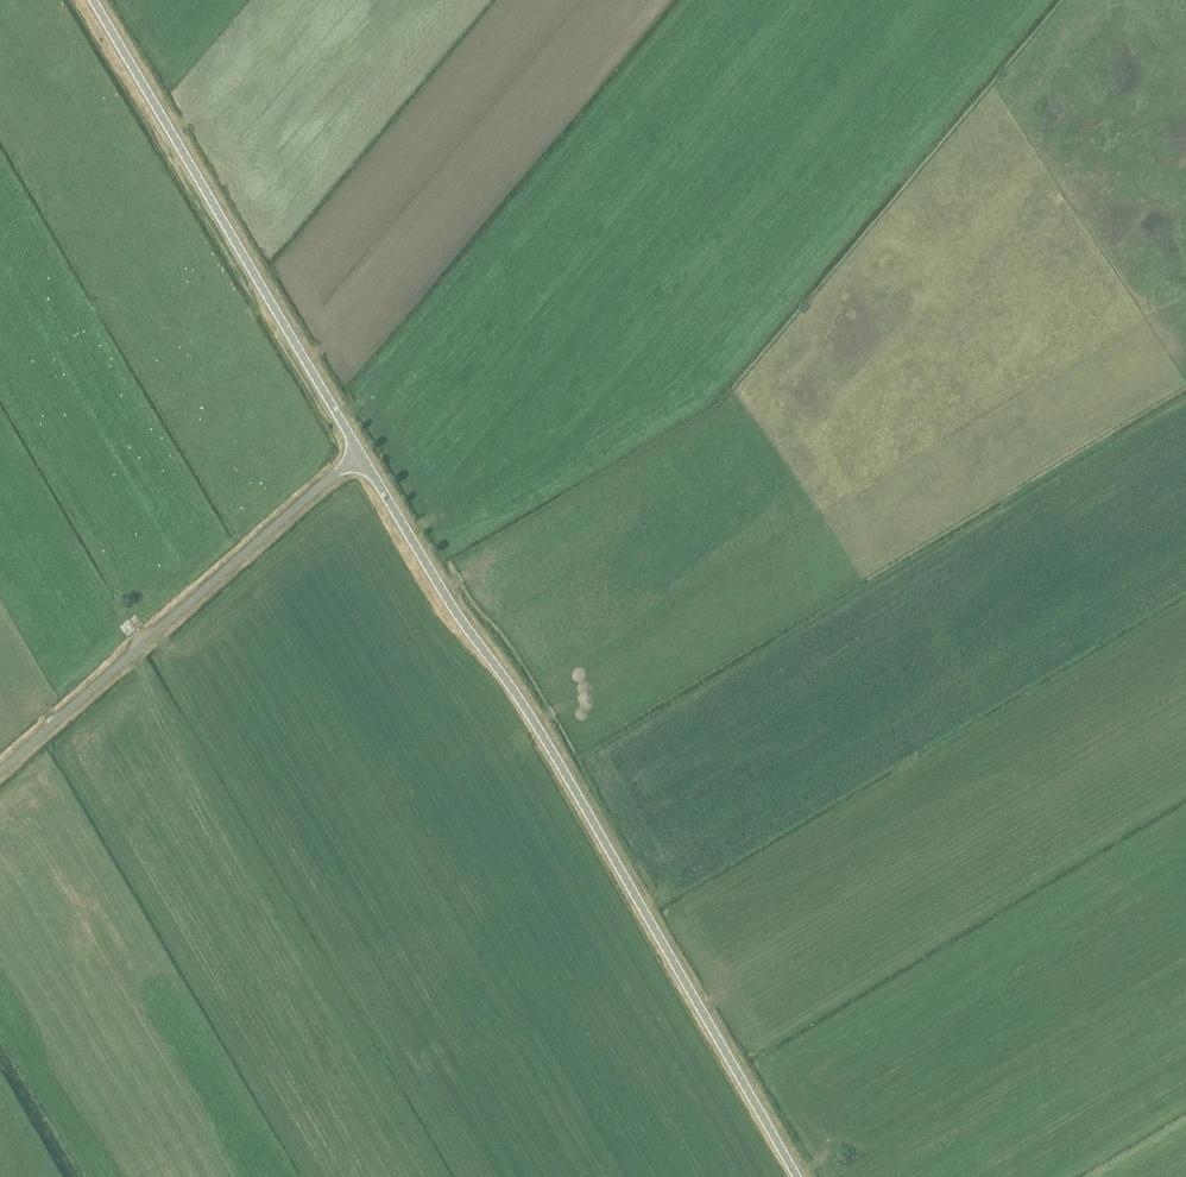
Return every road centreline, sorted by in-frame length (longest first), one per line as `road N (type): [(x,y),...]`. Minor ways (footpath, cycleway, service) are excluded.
road 1 (unclassified): [(795,1176),(514,686),(461,622),(359,452)]
road 2 (unclassified): [(359,452),(93,0)]
road 3 (unclassified): [(0,772),(359,452)]

